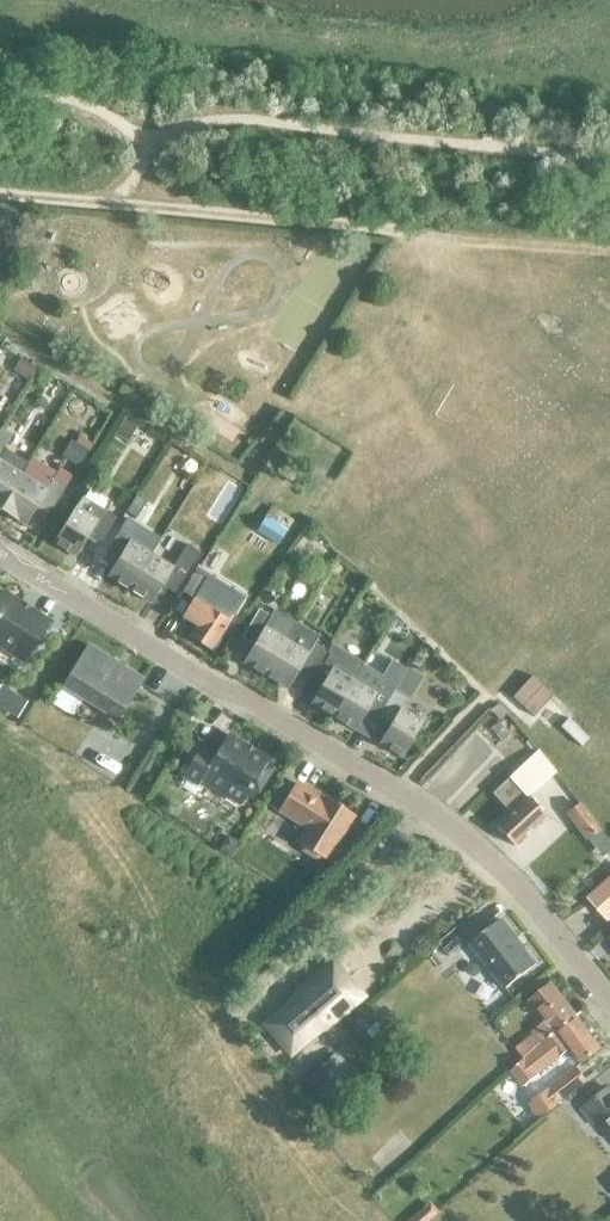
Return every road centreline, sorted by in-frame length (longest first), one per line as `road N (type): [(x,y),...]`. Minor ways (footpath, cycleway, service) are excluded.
road 1 (residential): [(609,1006),(527,903),(452,828),(0,553)]
road 2 (track): [(0,194),(400,231)]

